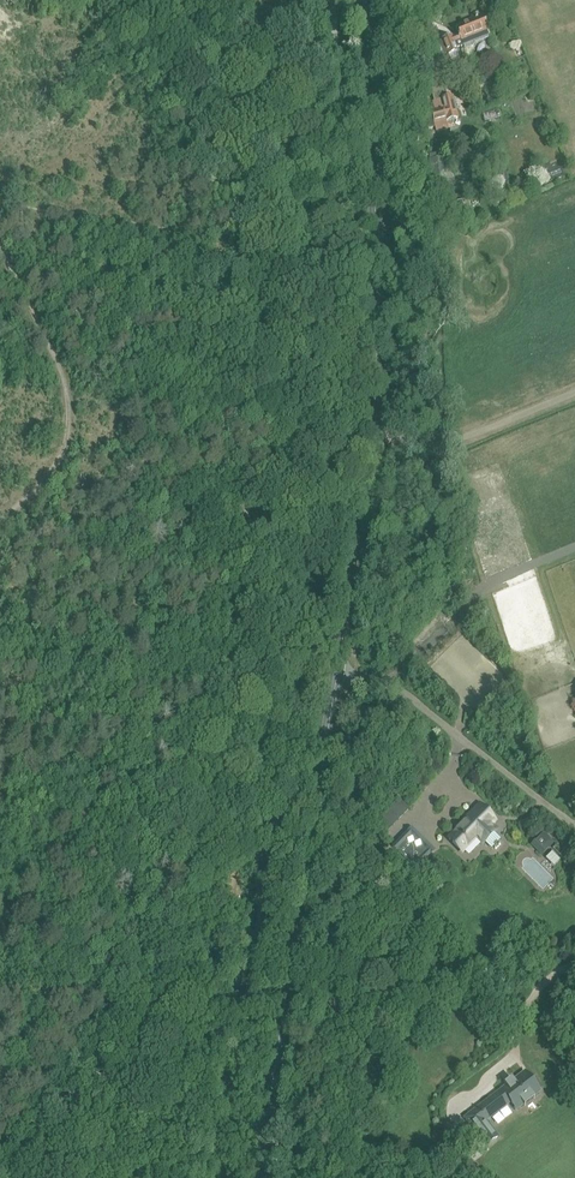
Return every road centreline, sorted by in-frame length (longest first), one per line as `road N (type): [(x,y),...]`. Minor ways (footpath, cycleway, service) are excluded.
road 1 (secondary): [(264,1177),(299,1012),(384,349),(387,277),(366,0)]
road 2 (track): [(574,394),(449,447),(373,442)]

